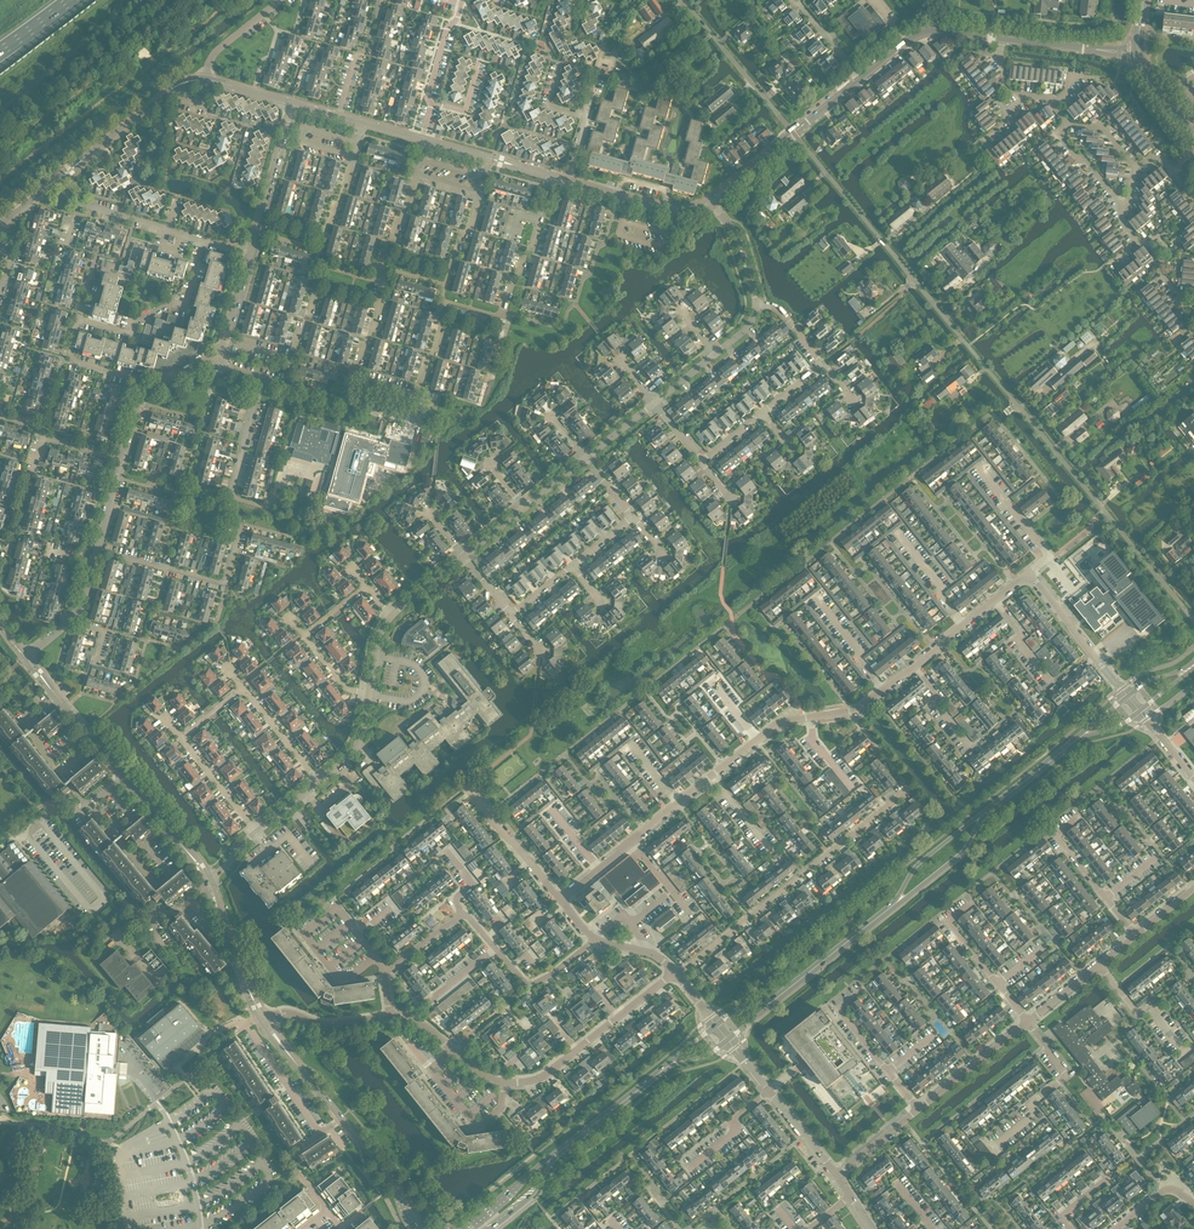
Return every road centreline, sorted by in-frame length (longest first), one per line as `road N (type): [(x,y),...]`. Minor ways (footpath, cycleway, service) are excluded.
road 1 (residential): [(1193,620),(793,133)]
road 2 (unclassified): [(561,900),(778,724),(861,708),(1029,573)]
road 3 (residential): [(677,975),(909,788)]
road 4 (residential): [(353,380),(422,139)]
road 5 (residential): [(230,496),(242,530),(224,584),(97,549)]
road 6 (residential): [(78,319),(132,333),(173,302),(185,305),(203,241)]
road 7 (tertiary): [(728,1040),(836,1178)]
road 8 (residential): [(793,133),(683,0)]
road 9 (residential): [(992,1147),(1068,1076),(1028,1023)]
road 10 (residential): [(919,1110),(839,1010),(866,988)]
road 11 (residential): [(1136,937),(1056,836),(1081,815)]
road 12 (residential): [(1028,1023),(948,923),(973,902)]
road 13 (unclassified): [(1029,573),(1128,697)]
road 14 (tertiary): [(1002,39),(925,33),(861,79)]
road 15 (residential): [(250,254),(293,104)]
road 16 (tertiary): [(125,777),(26,658)]
road 17 (residential): [(453,1053),(432,1070),(478,1126),(501,1107),(504,1082)]
road 18 (secondary): [(776,999),(896,903)]
road 19 (tertiary): [(263,1020),(208,879)]
road 20 (tertiary): [(712,201),(674,211),(568,180)]
road 21 (residential): [(561,900),(466,787)]
road 22 (secondary): [(556,1155),(666,1067)]
road 23 (residential): [(3,572),(42,437)]
road 24 (tertiary): [(919,1110),(1028,1023)]
road 25 (tertiary): [(56,181),(164,94)]
road 26 (residential): [(158,1103),(188,1163),(202,1228)]
road 27 (residential): [(1186,1053),(1149,1009),(1140,1015),(1100,966)]
road 28 (tertiary): [(208,879),(125,777)]
road 29 (residential): [(263,1020),(289,1015),(332,1025),(391,1017)]
road 30 (secondary): [(982,816),(1083,735)]
road 31 (residential): [(203,241),(80,204)]
road 32 (residential): [(495,948),(533,984),(595,940)]
road 33 (tertiary): [(342,1118),(263,1020)]
road 34 (secondary): [(896,903),(963,852),(982,816)]
road 35 (secondary): [(982,816),(917,865),(896,903)]
road 36 (residential): [(578,1049),(677,975)]
road 37 (residential): [(319,1135),(251,1032)]
road 38 (residential): [(230,496),(260,378)]
road 39 (residential): [(255,832),(180,738)]
road 40 (residential): [(320,781),(244,689)]

